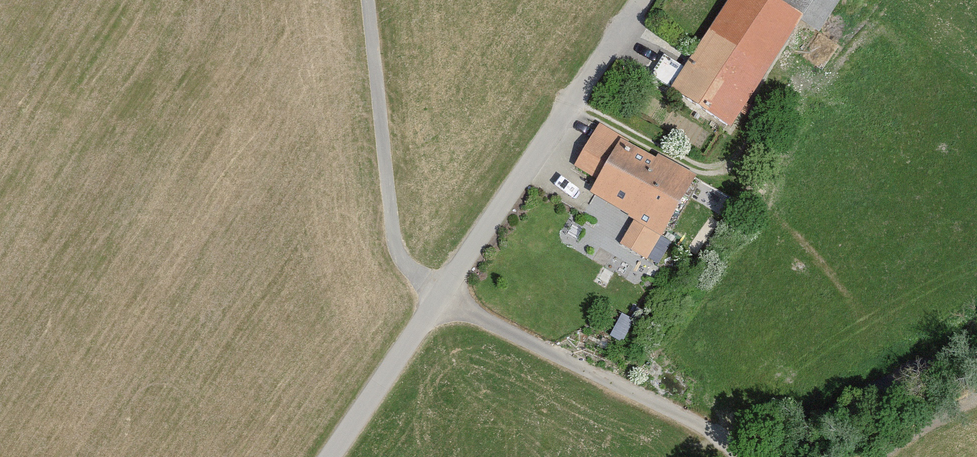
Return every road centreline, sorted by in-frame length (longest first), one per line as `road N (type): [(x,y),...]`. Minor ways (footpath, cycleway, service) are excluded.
road 1 (track): [(366,0),(388,205),(406,265),(445,296),(749,456)]
road 2 (unclassified): [(333,456),(646,0)]

